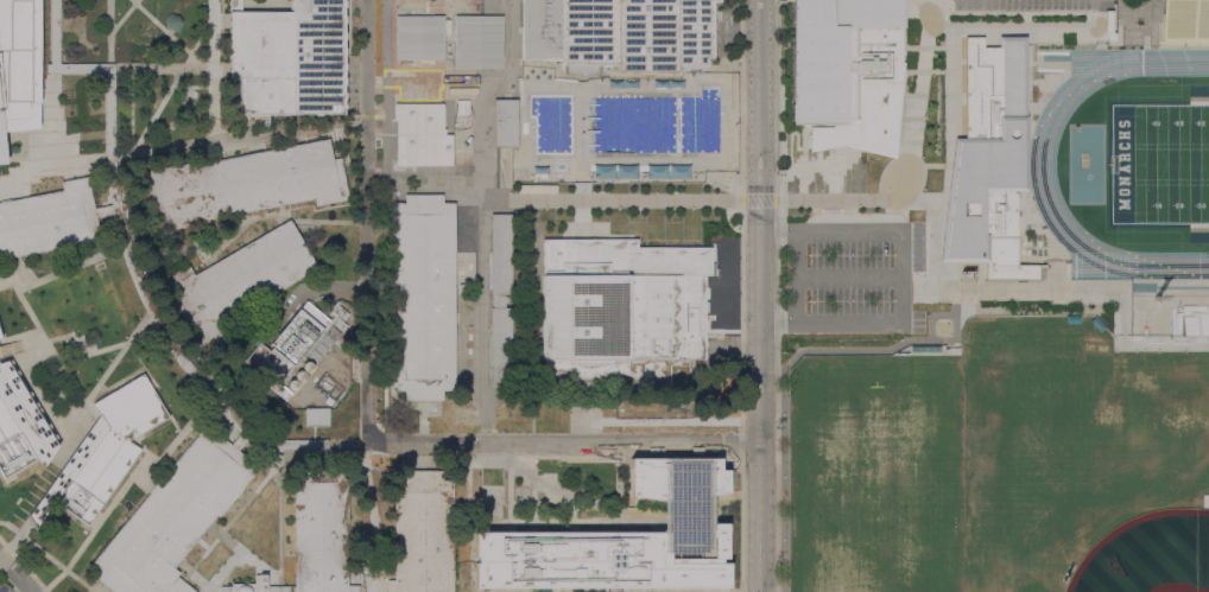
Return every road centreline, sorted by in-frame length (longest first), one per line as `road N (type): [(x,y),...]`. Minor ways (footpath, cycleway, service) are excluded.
road 1 (residential): [(759,591),(760,0)]

